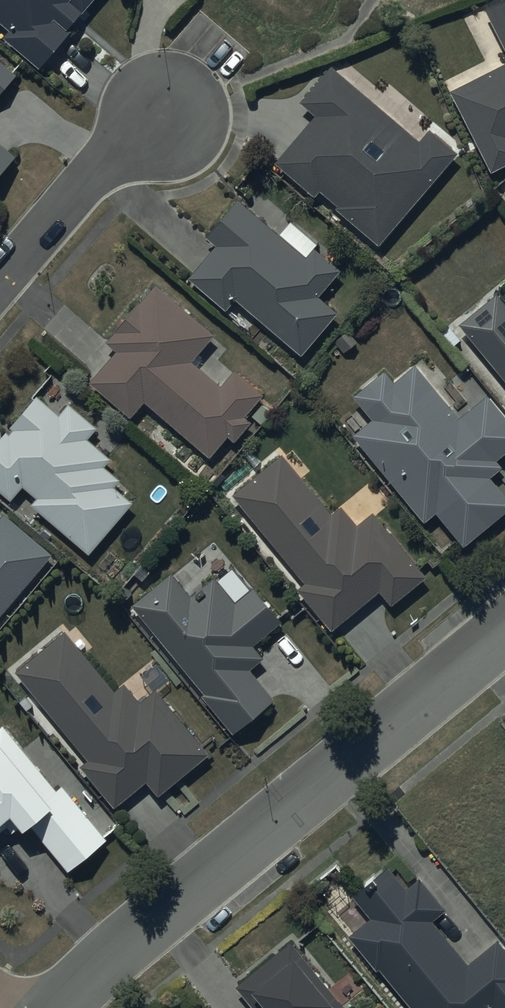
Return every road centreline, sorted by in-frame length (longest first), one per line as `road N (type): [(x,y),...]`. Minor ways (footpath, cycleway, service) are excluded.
road 1 (residential): [(57,1007),(504,631)]
road 2 (residential): [(0,280),(87,179),(167,112)]

